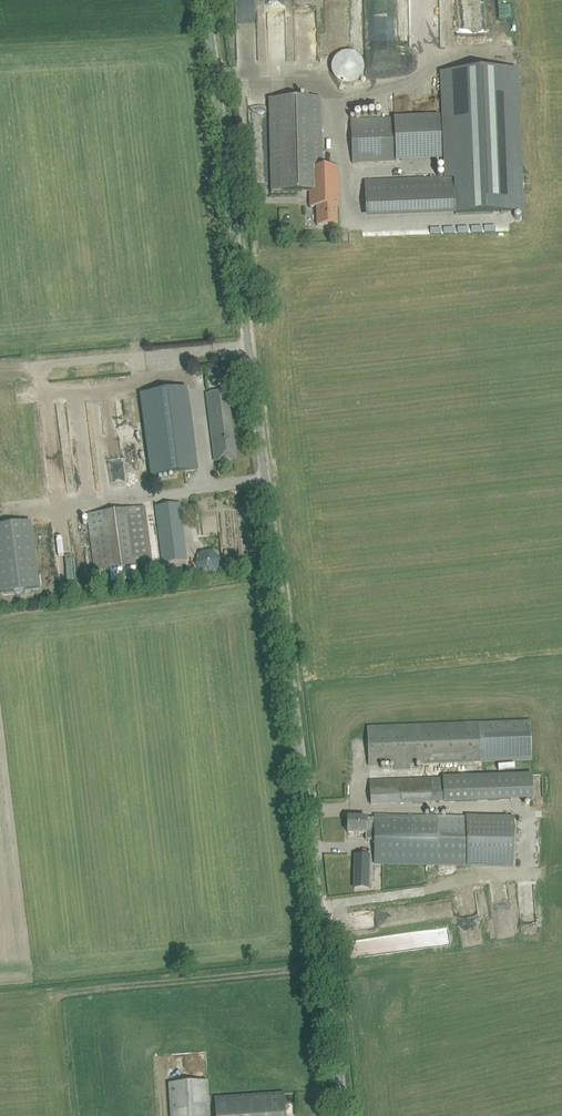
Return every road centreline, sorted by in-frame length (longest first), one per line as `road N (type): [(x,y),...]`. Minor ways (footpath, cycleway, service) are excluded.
road 1 (unclassified): [(348,1115),(214,0)]
road 2 (track): [(0,369),(256,347)]

